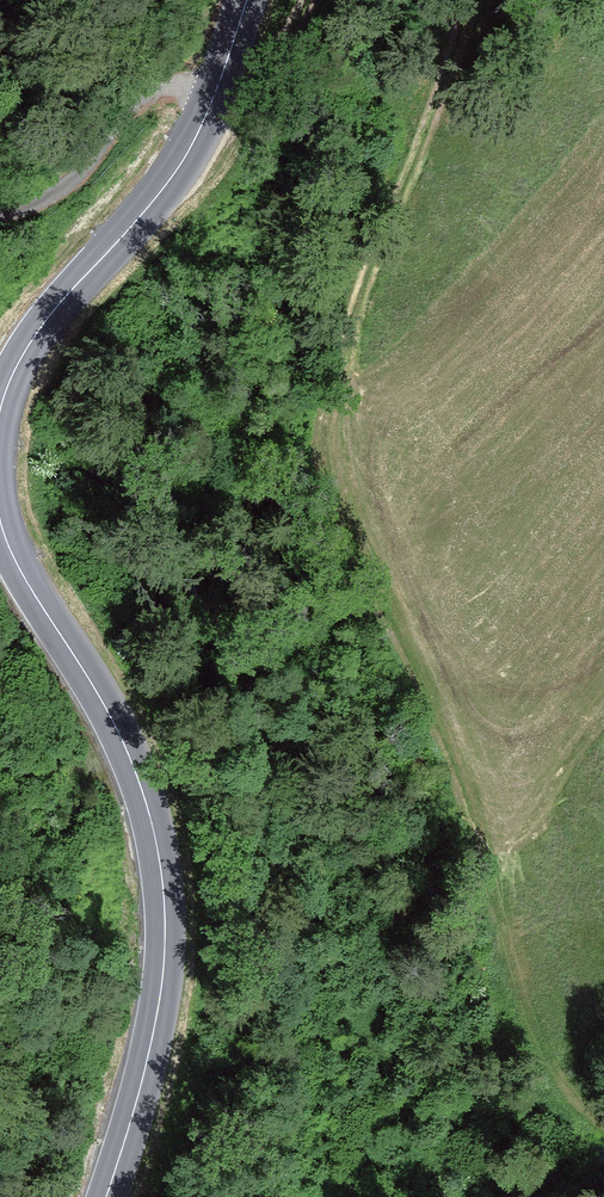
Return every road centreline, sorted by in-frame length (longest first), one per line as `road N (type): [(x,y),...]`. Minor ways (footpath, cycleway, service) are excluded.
road 1 (track): [(466,0),(338,377),(335,437),(496,942),(581,1107),(603,1126)]
road 2 (secondary): [(0,517),(17,563),(115,727),(159,853),(165,925),(159,1003),(107,1196)]
road 3 (secondary): [(247,0),(188,152),(49,317),(0,414)]
road 4 (track): [(218,86),(240,86),(264,70),(306,0)]

